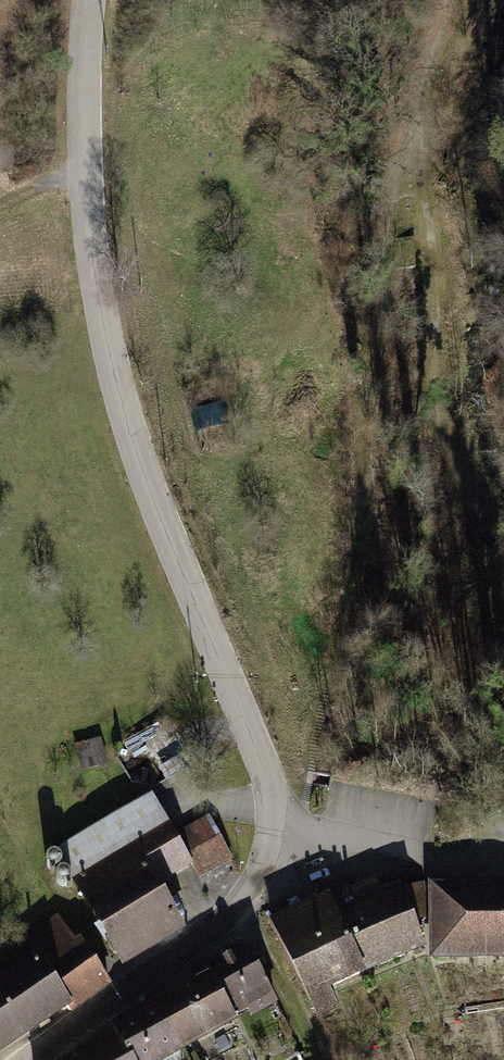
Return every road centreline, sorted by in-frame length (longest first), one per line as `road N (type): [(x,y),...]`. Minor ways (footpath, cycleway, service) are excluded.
road 1 (unclassified): [(31,1059),(237,904),(258,875),(270,825),(263,766),(153,496),(104,323),(85,179),(89,0)]
road 2 (track): [(325,695),(352,599),(362,412),(413,121)]
road 3 (track): [(413,121),(438,284),(437,415),(471,510),(503,549)]
road 4 (track): [(314,1059),(237,904)]
road 5 (track): [(413,121),(465,0)]

